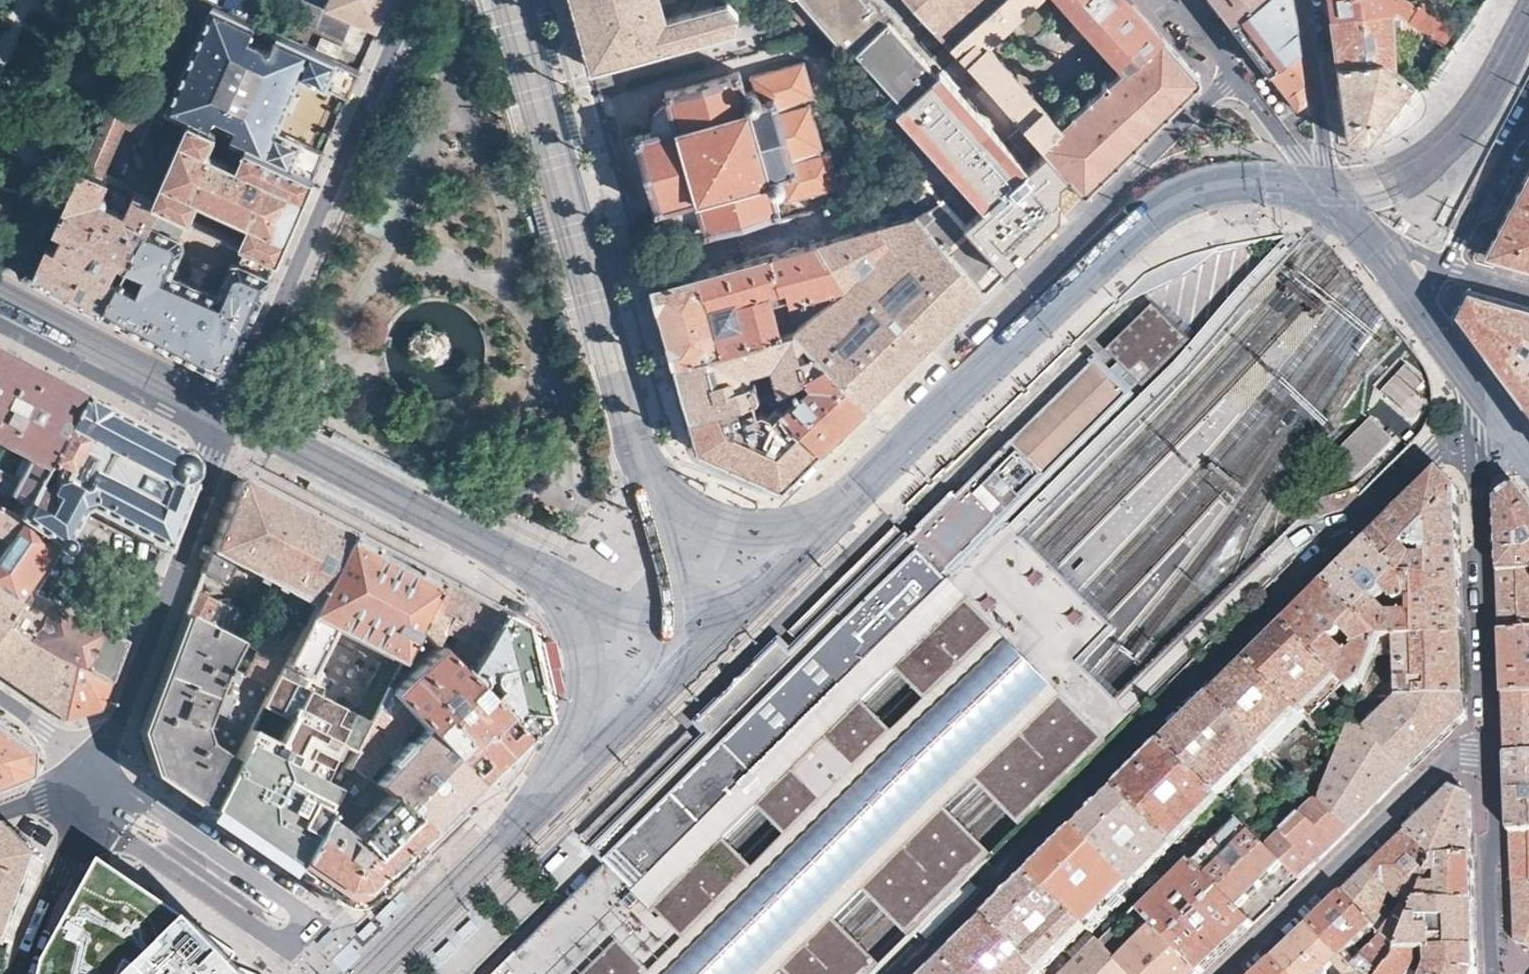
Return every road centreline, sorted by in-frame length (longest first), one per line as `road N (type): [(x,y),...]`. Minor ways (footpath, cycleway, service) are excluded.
road 1 (residential): [(908,973),(1433,454),(1455,446),(1479,480)]
road 2 (residential): [(0,321),(224,438),(98,766)]
road 3 (residential): [(96,774),(295,906),(302,917),(297,936),(269,937),(80,818)]
road 4 (residential): [(1228,973),(1488,725)]
road 5 (residential): [(1488,725),(1499,973)]
road 6 (residential): [(1479,480),(1488,725)]
road 7 (residential): [(1528,118),(1445,263)]
road 8 (residential): [(24,973),(80,818)]

